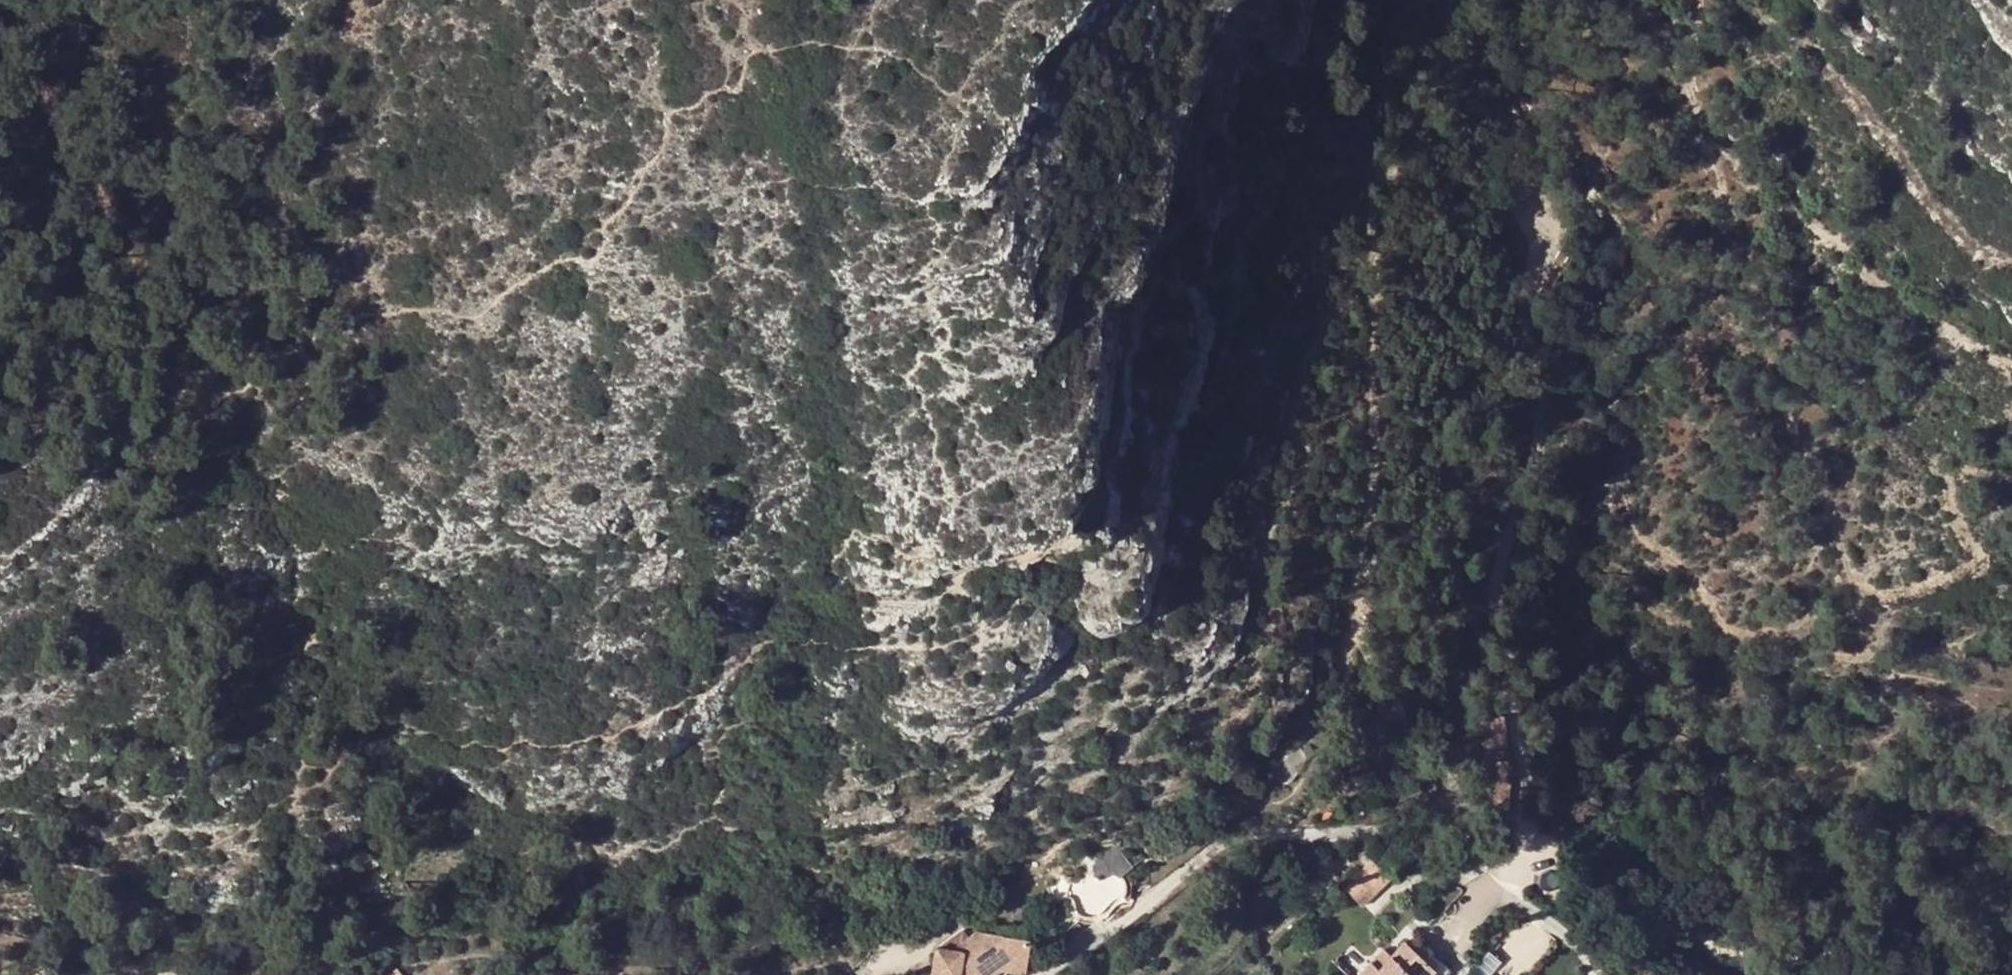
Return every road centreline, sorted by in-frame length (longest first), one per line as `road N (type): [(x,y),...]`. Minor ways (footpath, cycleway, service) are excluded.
road 1 (track): [(0,25),(99,168),(118,224),(163,283),(197,354)]

